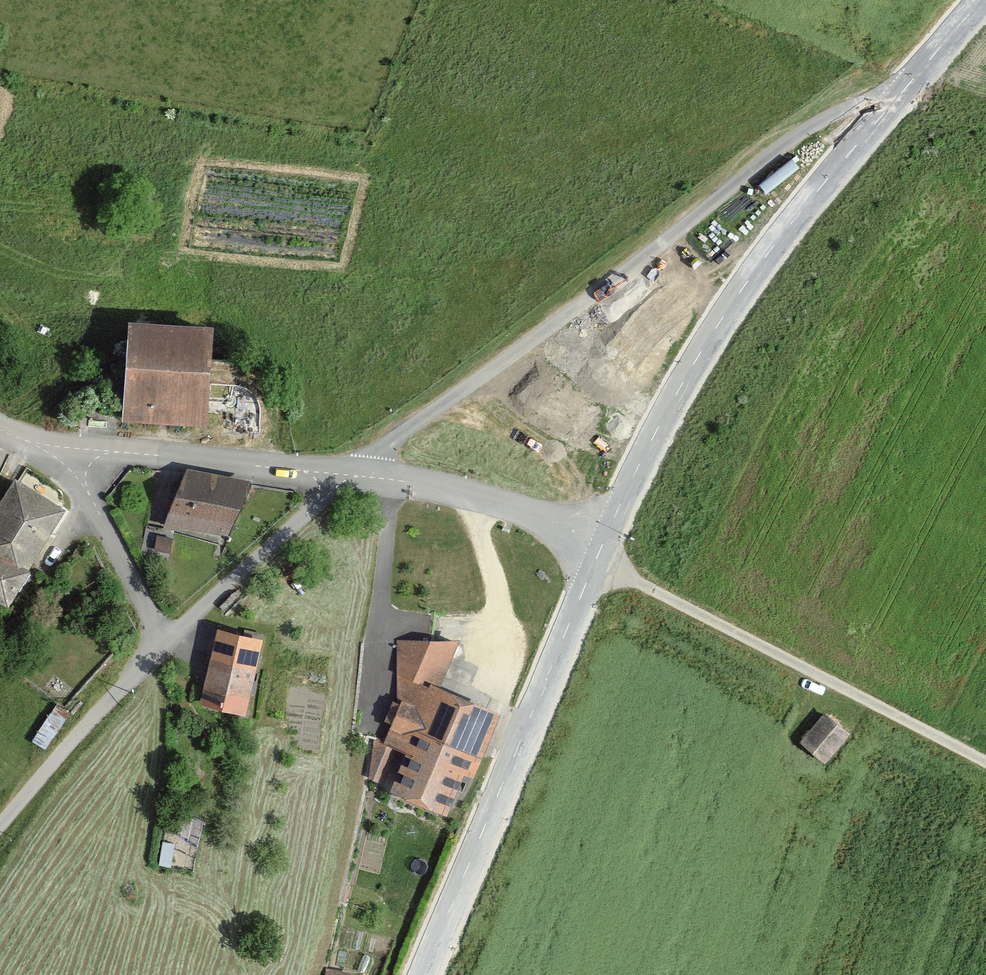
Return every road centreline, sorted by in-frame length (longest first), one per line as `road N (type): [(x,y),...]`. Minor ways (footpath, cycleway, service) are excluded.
road 1 (unclassified): [(898,95),(838,112),(777,147),(356,471)]
road 2 (secondary): [(898,95),(771,247),(702,348),(598,555)]
road 3 (secondary): [(598,555),(421,974)]
road 4 (track): [(598,555),(985,757)]
road 5 (unclassified): [(356,471),(72,450)]
road 6 (unclassified): [(356,471),(156,650)]
road 7 (unclassified): [(598,555),(526,511),(356,471)]
road 8 (unclassified): [(72,450),(156,650)]
road 9 (secondary): [(980,0),(898,95)]

